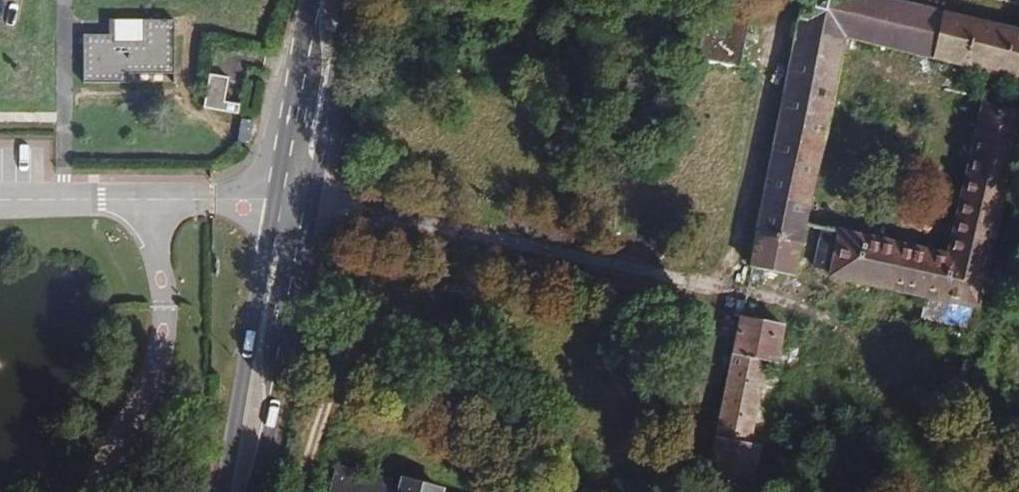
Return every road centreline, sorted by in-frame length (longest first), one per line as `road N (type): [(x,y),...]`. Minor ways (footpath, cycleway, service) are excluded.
road 1 (secondary): [(253,491),(289,346),(349,0)]
road 2 (secondary): [(313,0),(221,491)]
road 3 (track): [(1018,407),(798,308),(734,288)]

